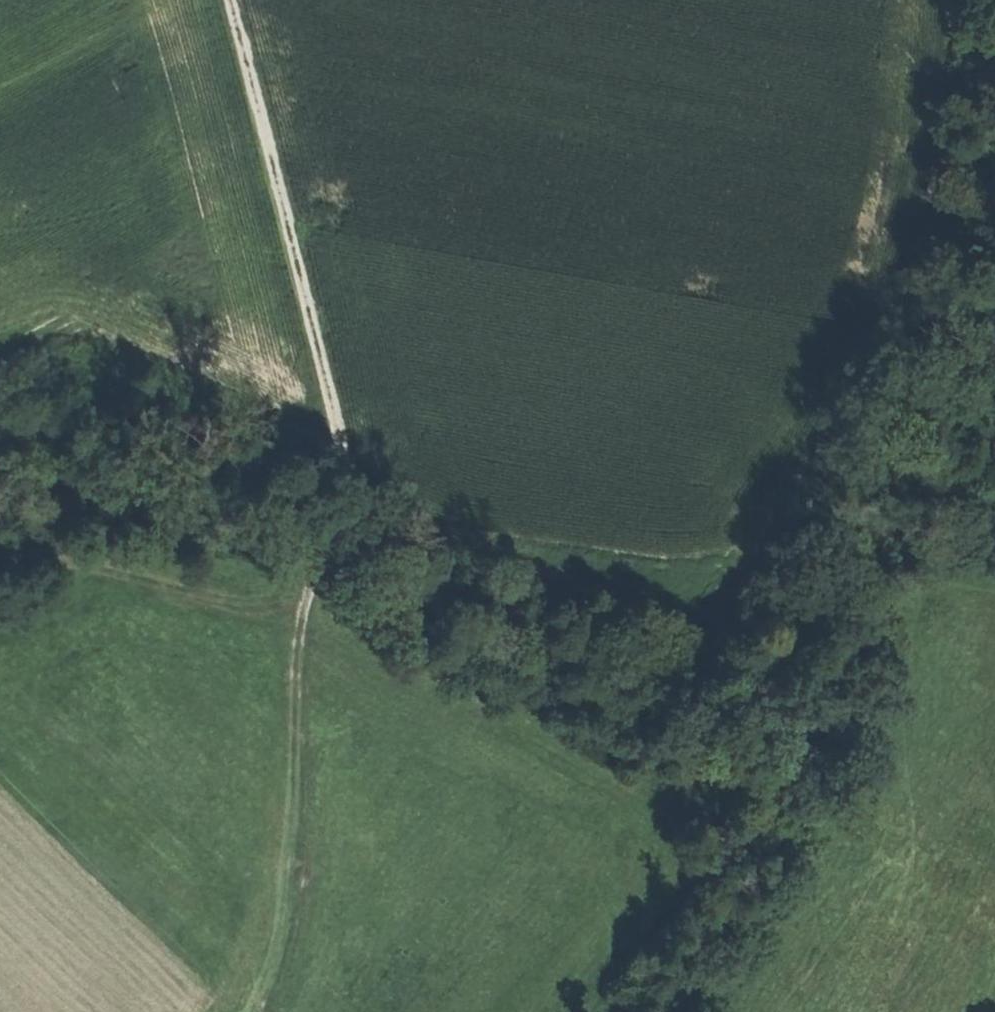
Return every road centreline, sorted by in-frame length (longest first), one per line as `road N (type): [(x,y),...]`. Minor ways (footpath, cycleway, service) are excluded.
road 1 (track): [(225,0),(336,427),(328,543),(308,618),(310,749),(297,935),(266,1011)]
road 2 (track): [(994,439),(959,514),(957,567),(994,575)]

